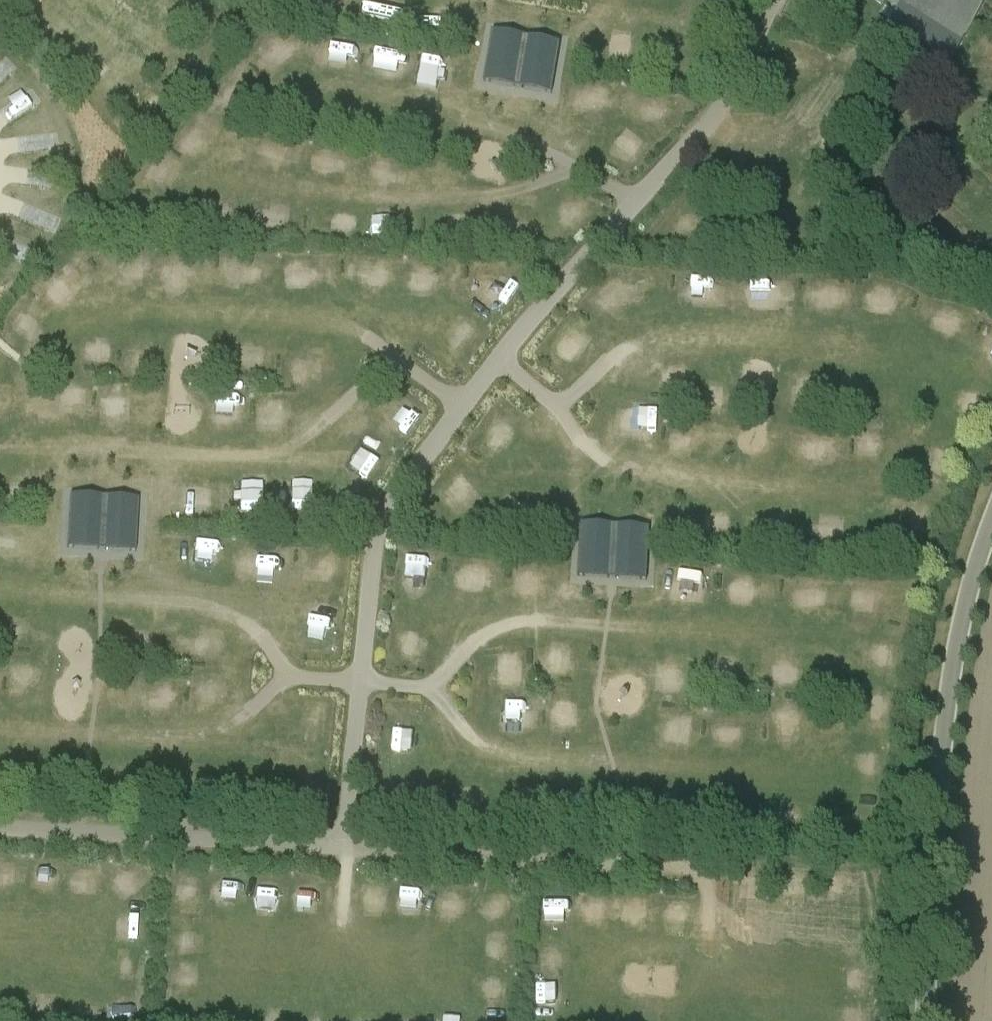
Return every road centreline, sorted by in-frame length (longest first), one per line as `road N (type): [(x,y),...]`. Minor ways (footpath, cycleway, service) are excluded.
road 1 (tertiary): [(925,1020),(949,692),(991,513)]

